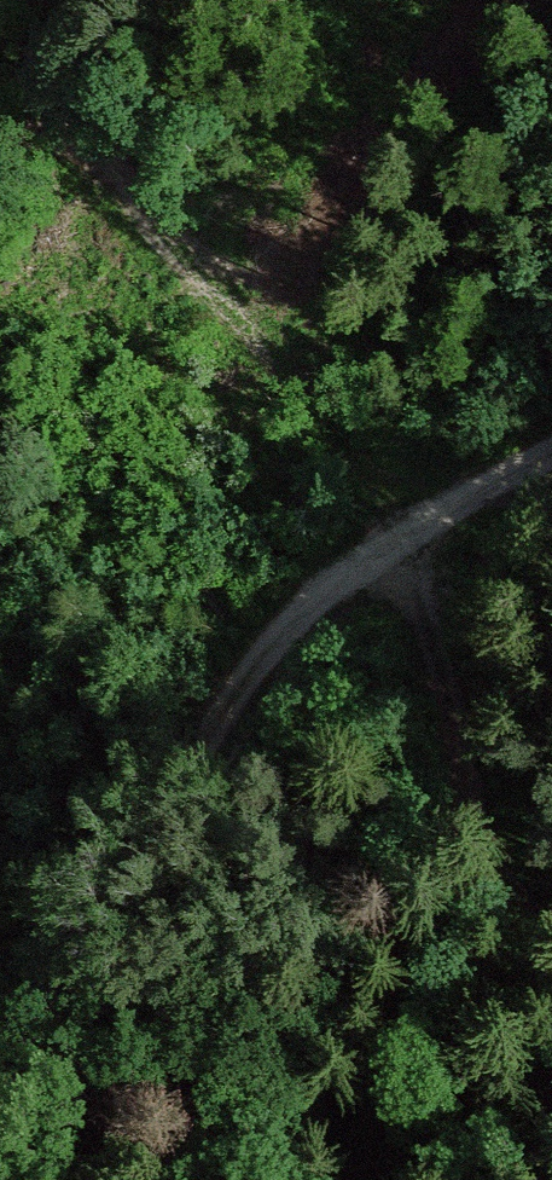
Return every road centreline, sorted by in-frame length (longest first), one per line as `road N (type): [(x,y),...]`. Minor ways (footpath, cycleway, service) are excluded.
road 1 (track): [(551,934),(508,890),(482,838),(397,539),(328,413),(173,245),(119,159),(53,129),(0,146)]
road 2 (track): [(551,449),(317,595),(252,664),(103,919),(0,1033)]

